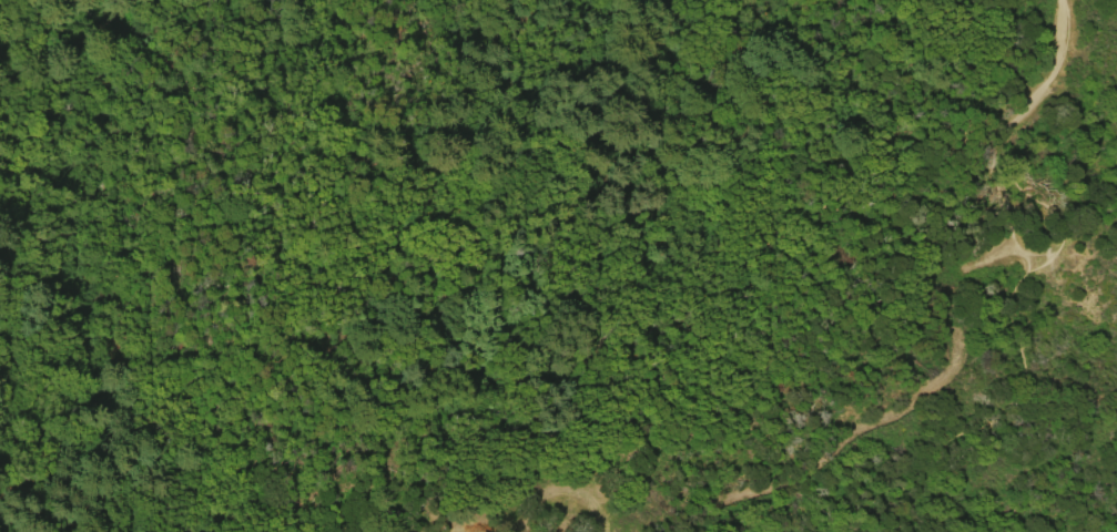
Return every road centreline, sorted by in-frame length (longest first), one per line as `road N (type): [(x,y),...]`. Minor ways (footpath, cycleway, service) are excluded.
road 1 (track): [(1006,134),(998,153),(1002,248),(964,268)]
road 2 (track): [(1006,134),(1050,74),(1059,0)]

